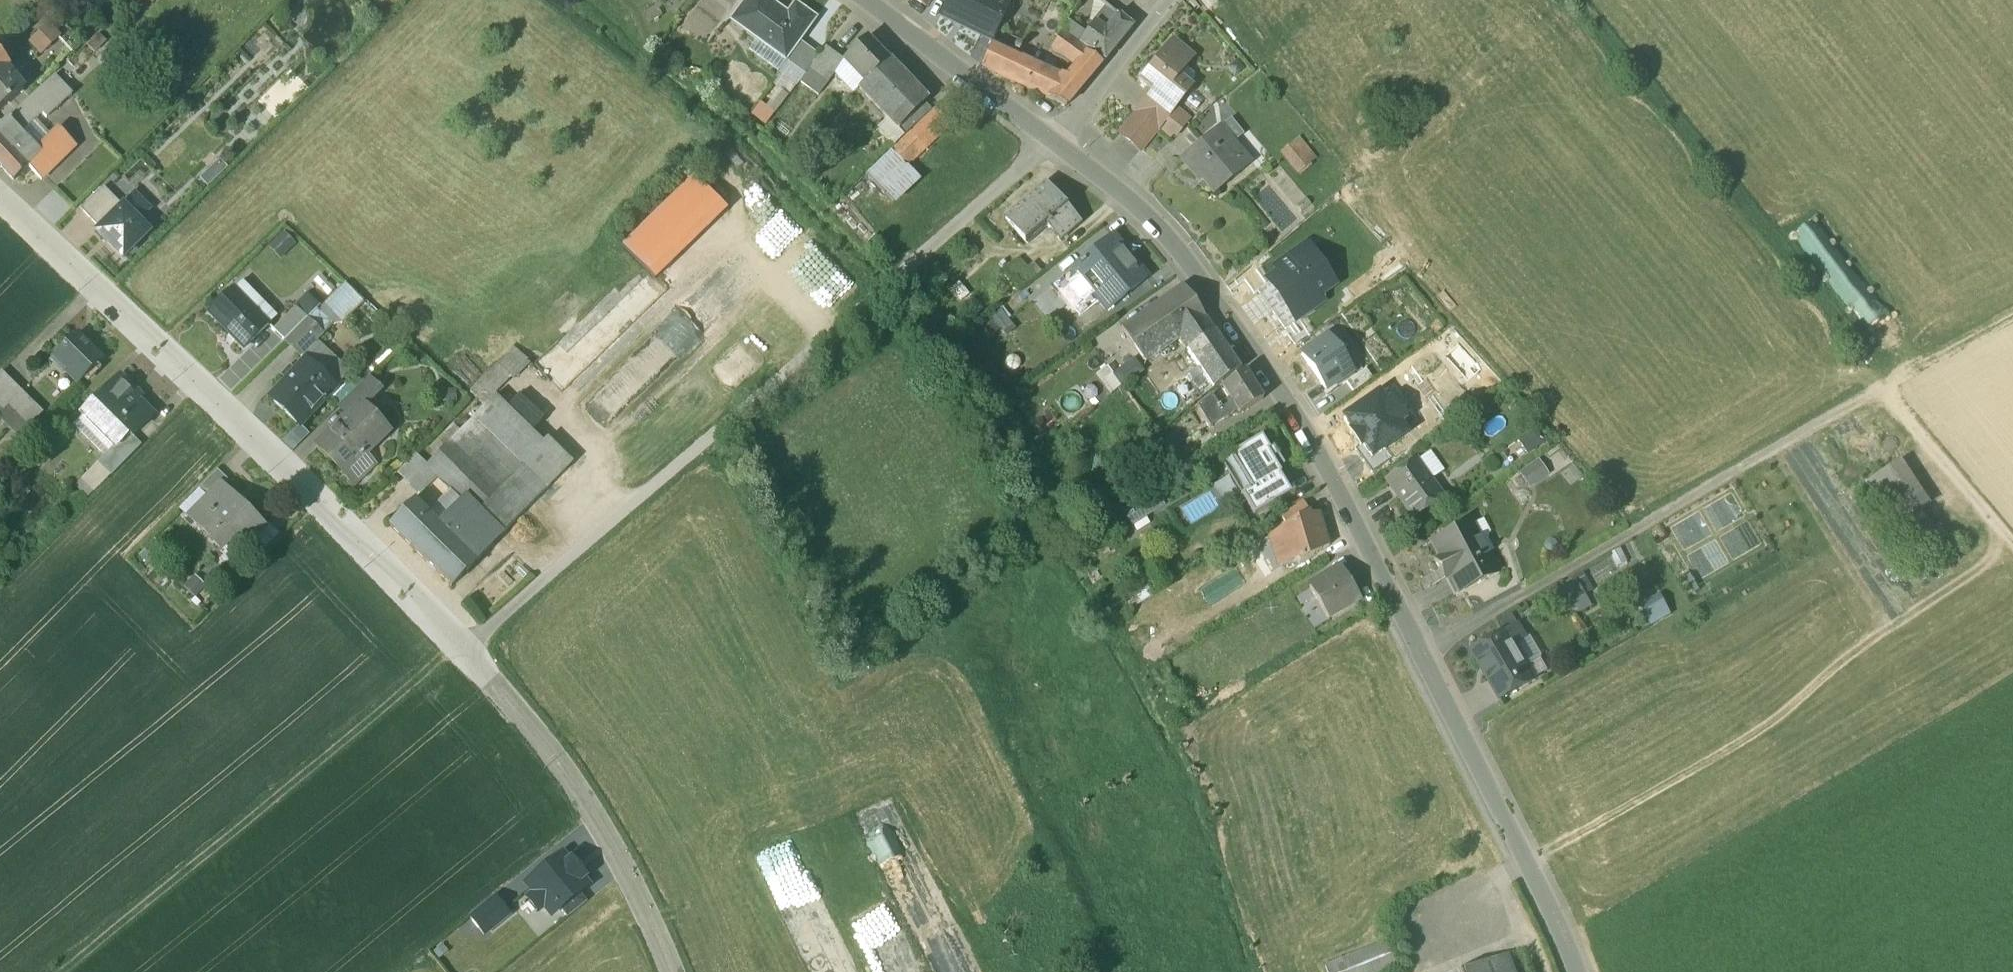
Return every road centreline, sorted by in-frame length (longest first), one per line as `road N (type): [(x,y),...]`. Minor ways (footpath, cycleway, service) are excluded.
road 1 (residential): [(673,971),(590,800),(511,699),(342,519),(0,193)]
road 2 (residential): [(1052,140),(1174,241),(1289,397),(1529,850),(1584,971)]
road 3 (track): [(463,653),(65,971)]
road 4 (track): [(1892,382),(1583,0)]
road 5 (track): [(1892,382),(1627,537)]
road 6 (residential): [(864,0),(1052,140)]
road 7 (track): [(2012,534),(1892,382)]
road 8 (residential): [(1167,0),(1052,140)]
road 9 (track): [(2012,317),(1892,382)]

